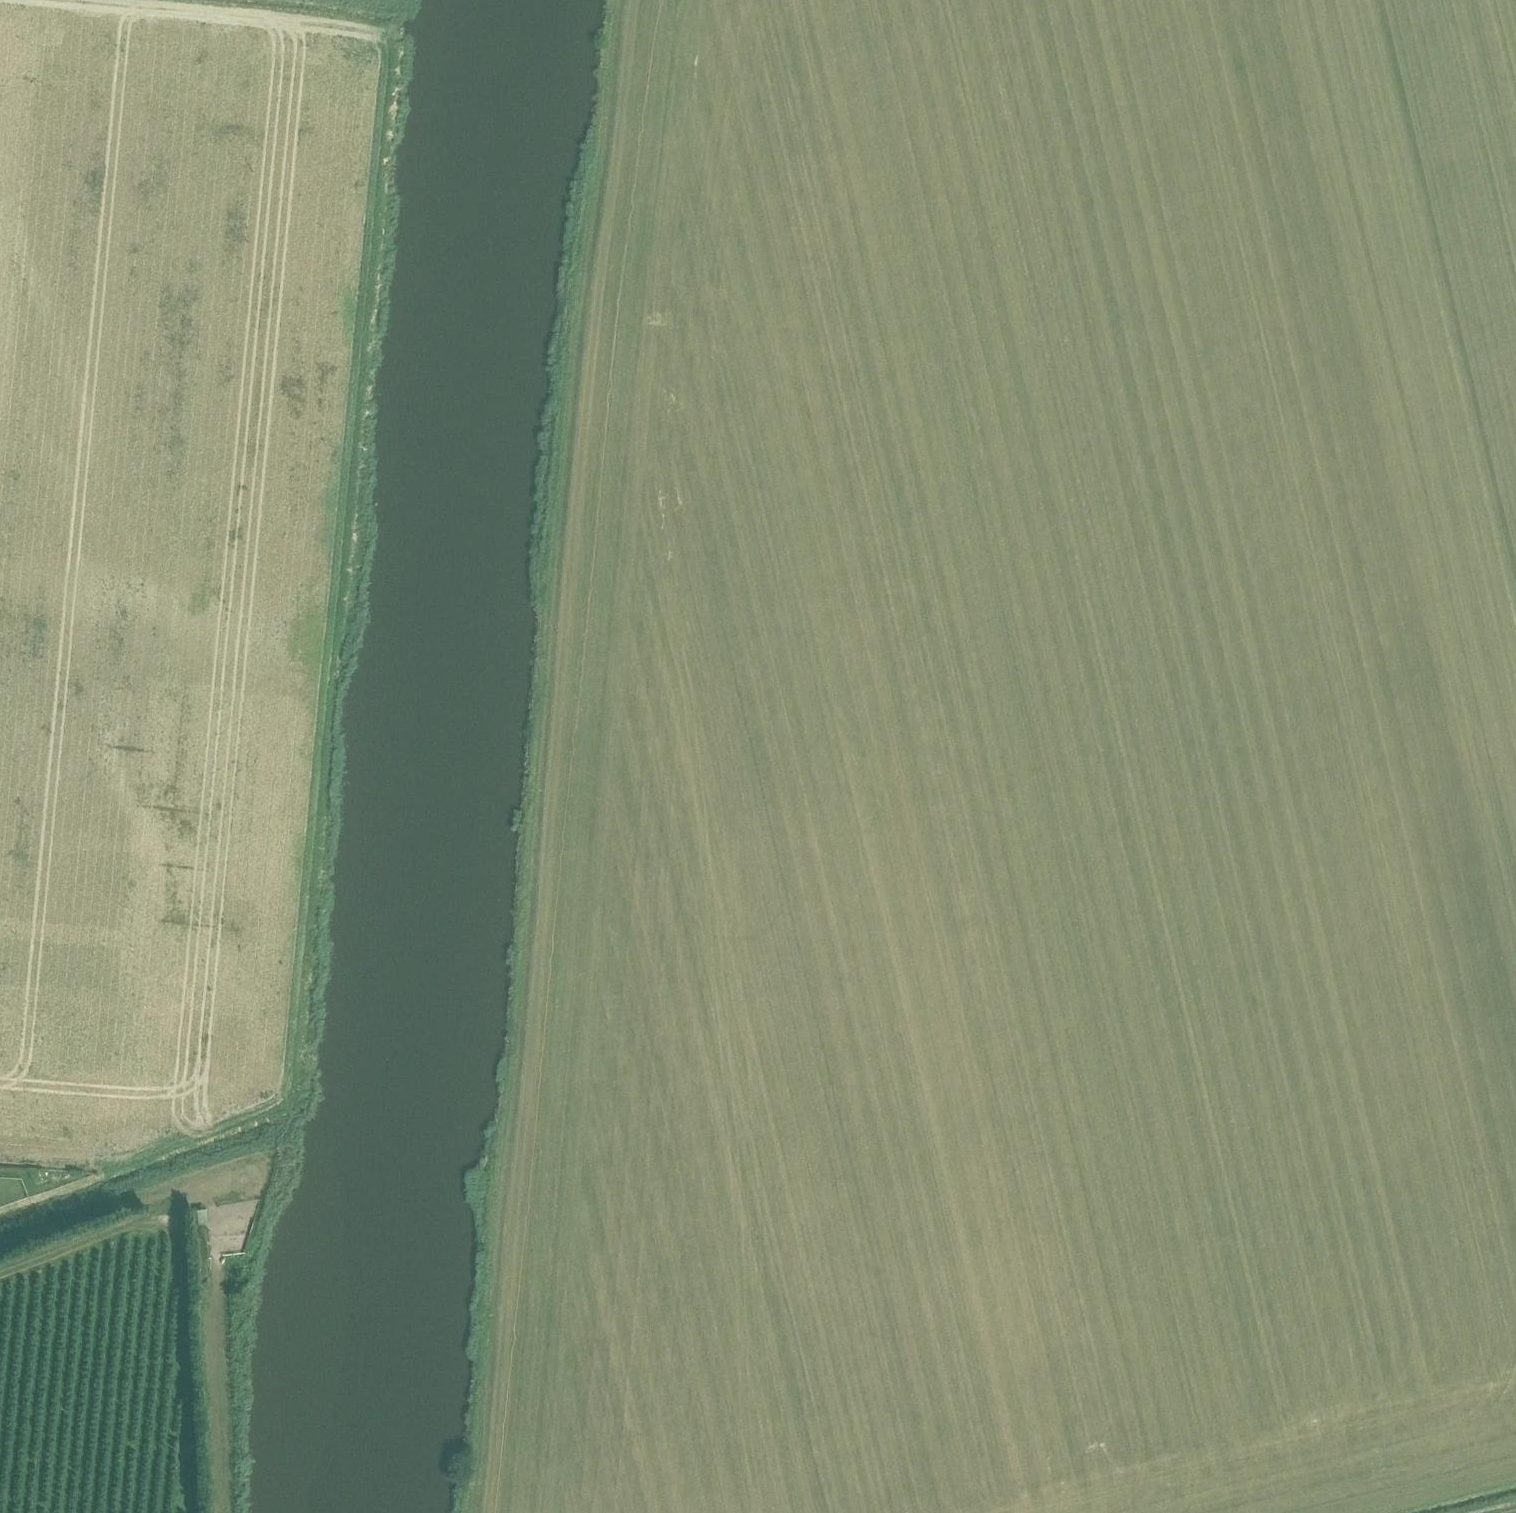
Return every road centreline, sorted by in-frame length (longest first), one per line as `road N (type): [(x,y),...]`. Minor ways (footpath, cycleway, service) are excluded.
road 1 (track): [(171,1219),(0,1271)]

